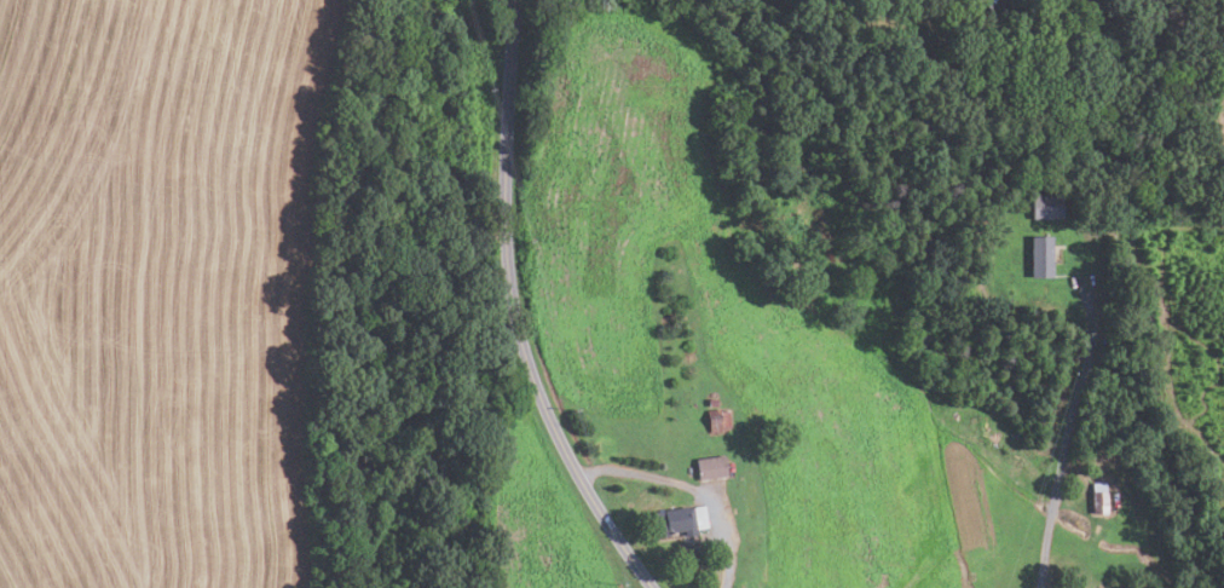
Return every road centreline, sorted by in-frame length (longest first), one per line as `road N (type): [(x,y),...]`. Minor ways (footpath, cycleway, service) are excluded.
road 1 (residential): [(651,587),(543,408),(510,296),(506,174),(514,0)]

